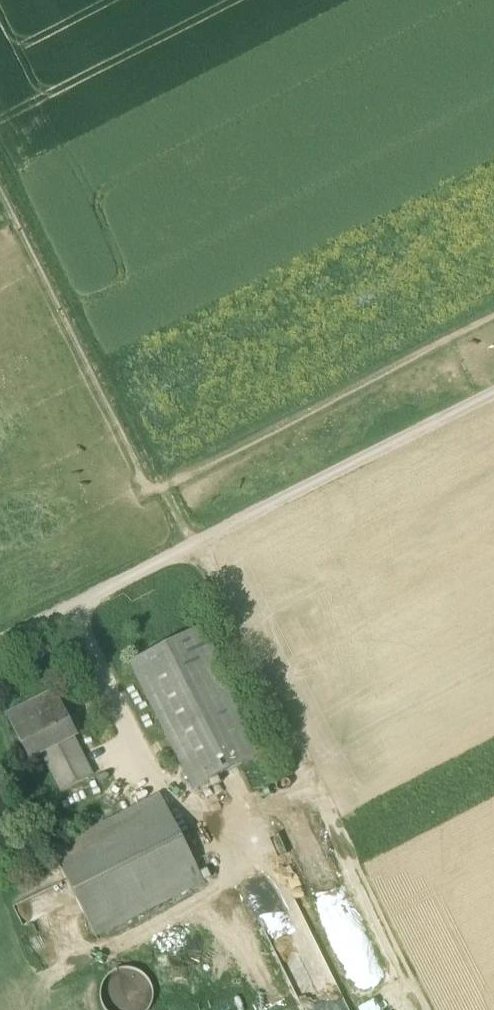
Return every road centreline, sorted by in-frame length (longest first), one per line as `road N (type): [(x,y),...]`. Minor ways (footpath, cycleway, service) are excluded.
road 1 (track): [(493,407),(0,664)]
road 2 (track): [(435,1009),(211,560)]
road 3 (track): [(0,143),(211,560)]

